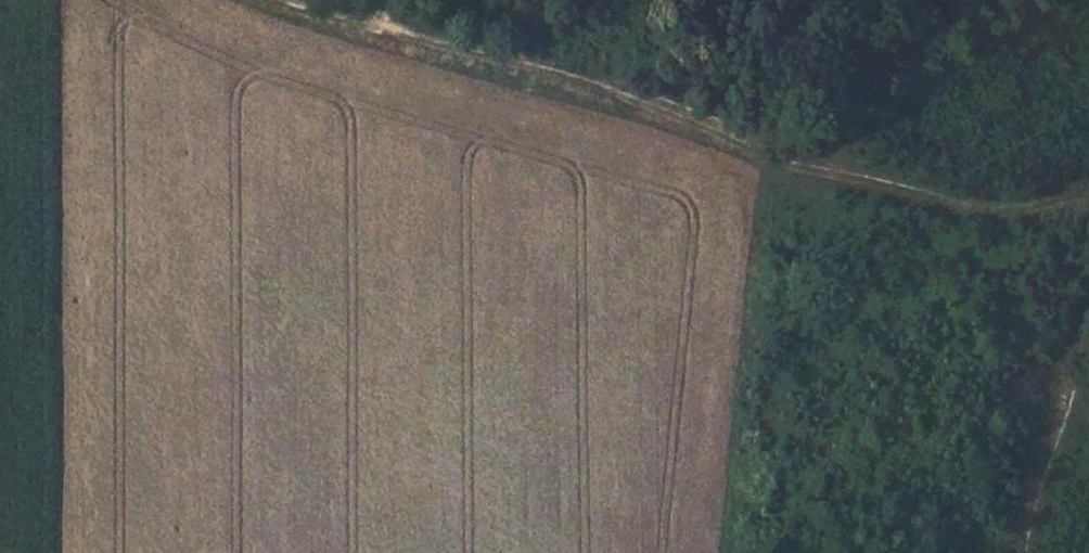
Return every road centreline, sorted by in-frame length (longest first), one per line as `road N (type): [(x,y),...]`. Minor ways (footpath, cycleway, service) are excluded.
road 1 (track): [(290,0),(757,147),(991,209),(1088,197)]
road 2 (track): [(1088,378),(1031,552)]

